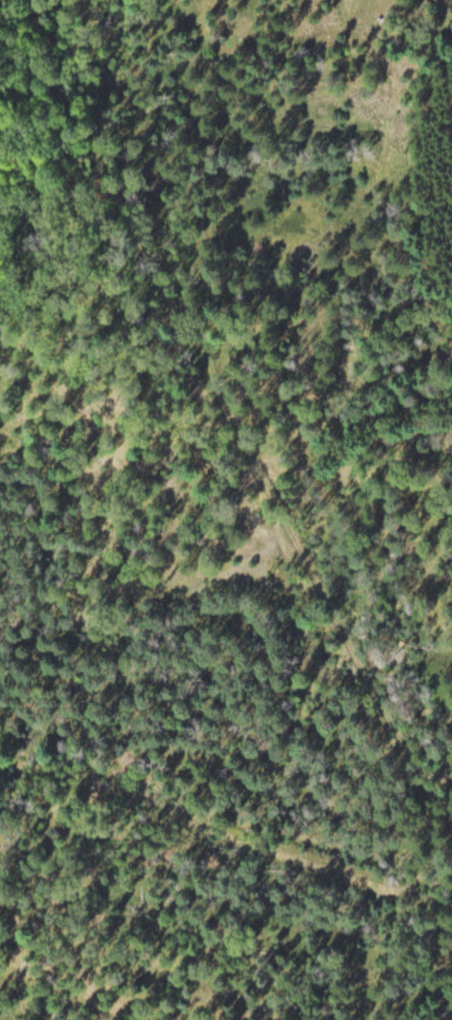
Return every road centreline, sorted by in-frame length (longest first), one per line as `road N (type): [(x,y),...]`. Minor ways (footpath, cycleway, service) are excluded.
road 1 (track): [(451,813),(411,755),(198,342),(111,223),(9,0)]

